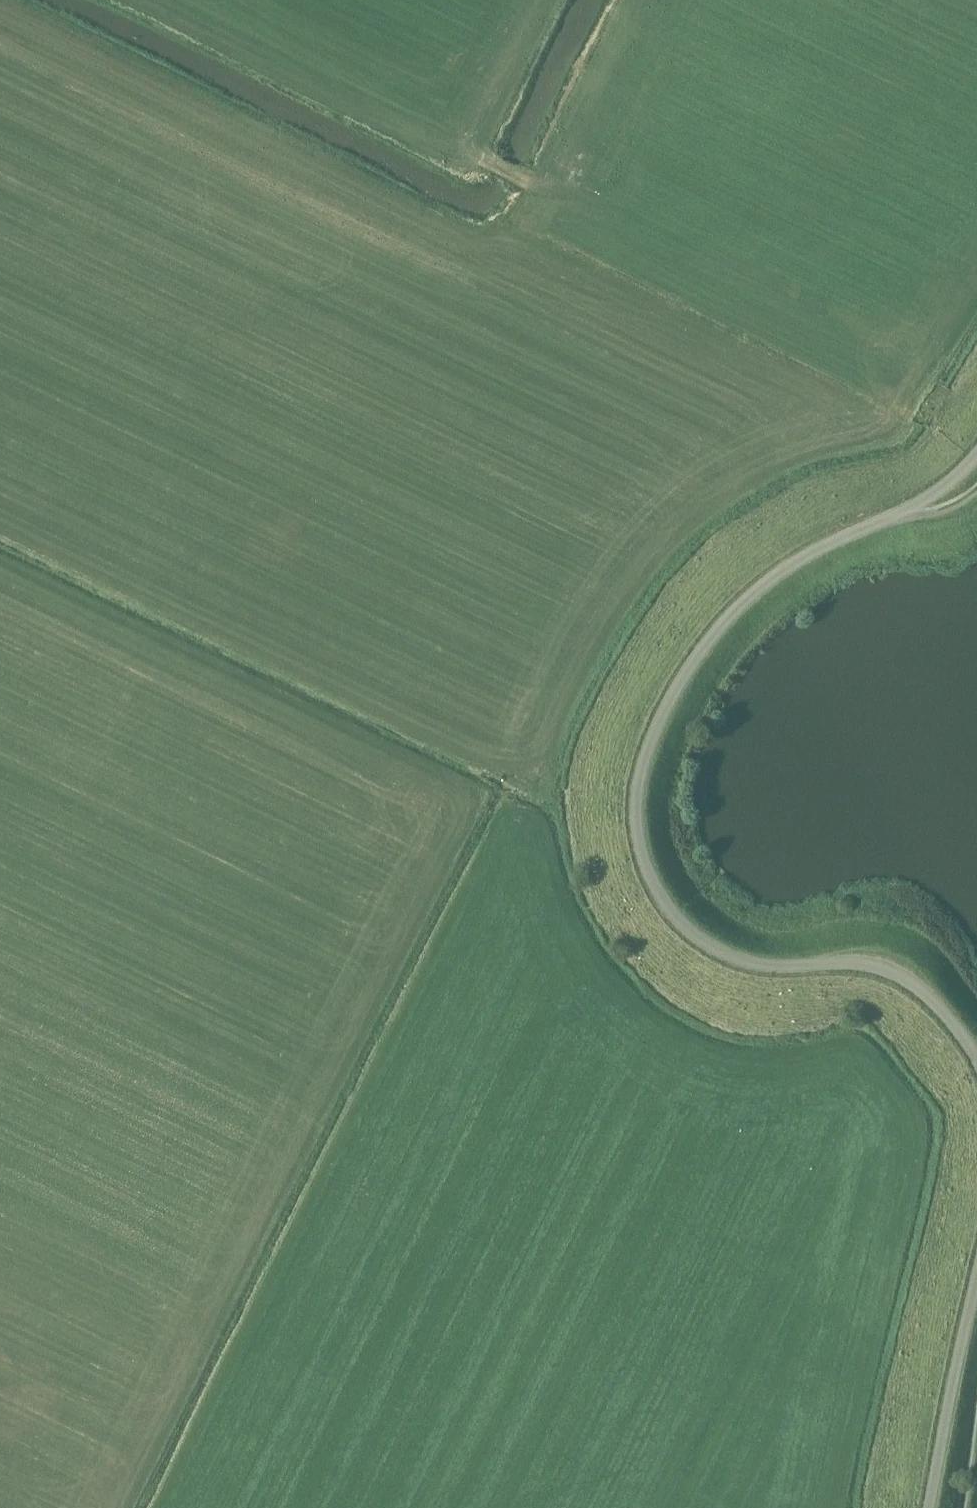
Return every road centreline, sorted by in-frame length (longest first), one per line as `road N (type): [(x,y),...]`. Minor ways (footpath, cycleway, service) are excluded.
road 1 (unclassified): [(976,1060),(928,997),(890,970),(752,963),(701,940),(655,885),(637,808),(665,710),(740,605),(796,562),(927,498),(976,453)]
road 2 (unclassified): [(929,1507),(976,1282)]
road 3 (track): [(836,355),(915,393),(942,416),(976,382)]
road 4 (track): [(976,1377),(961,1507)]

